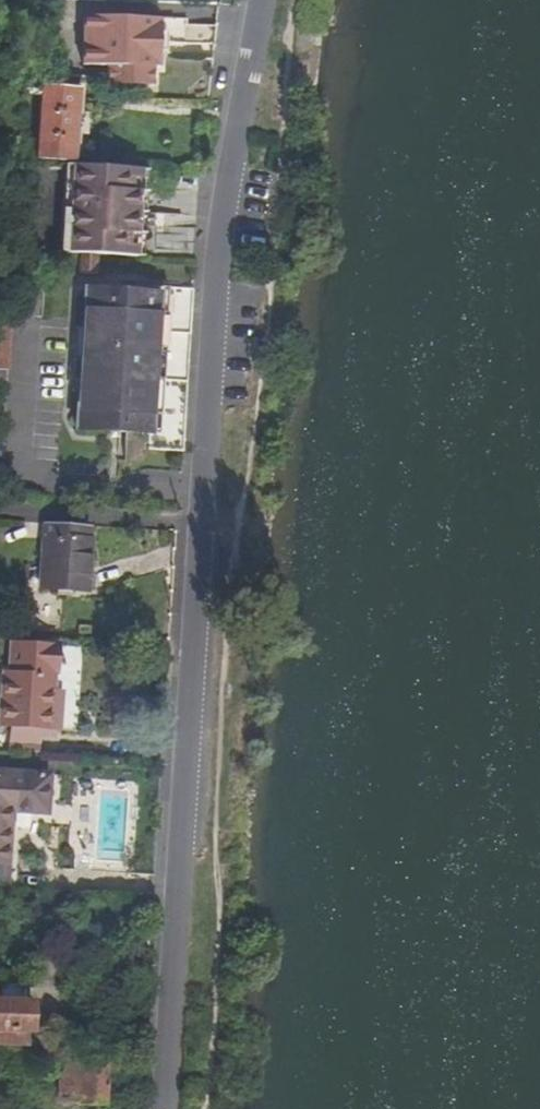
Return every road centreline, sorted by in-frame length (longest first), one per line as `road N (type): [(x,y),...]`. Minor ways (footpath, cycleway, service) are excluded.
road 1 (residential): [(263,0),(228,213),(203,567)]
road 2 (residential): [(166,1108),(203,567)]

